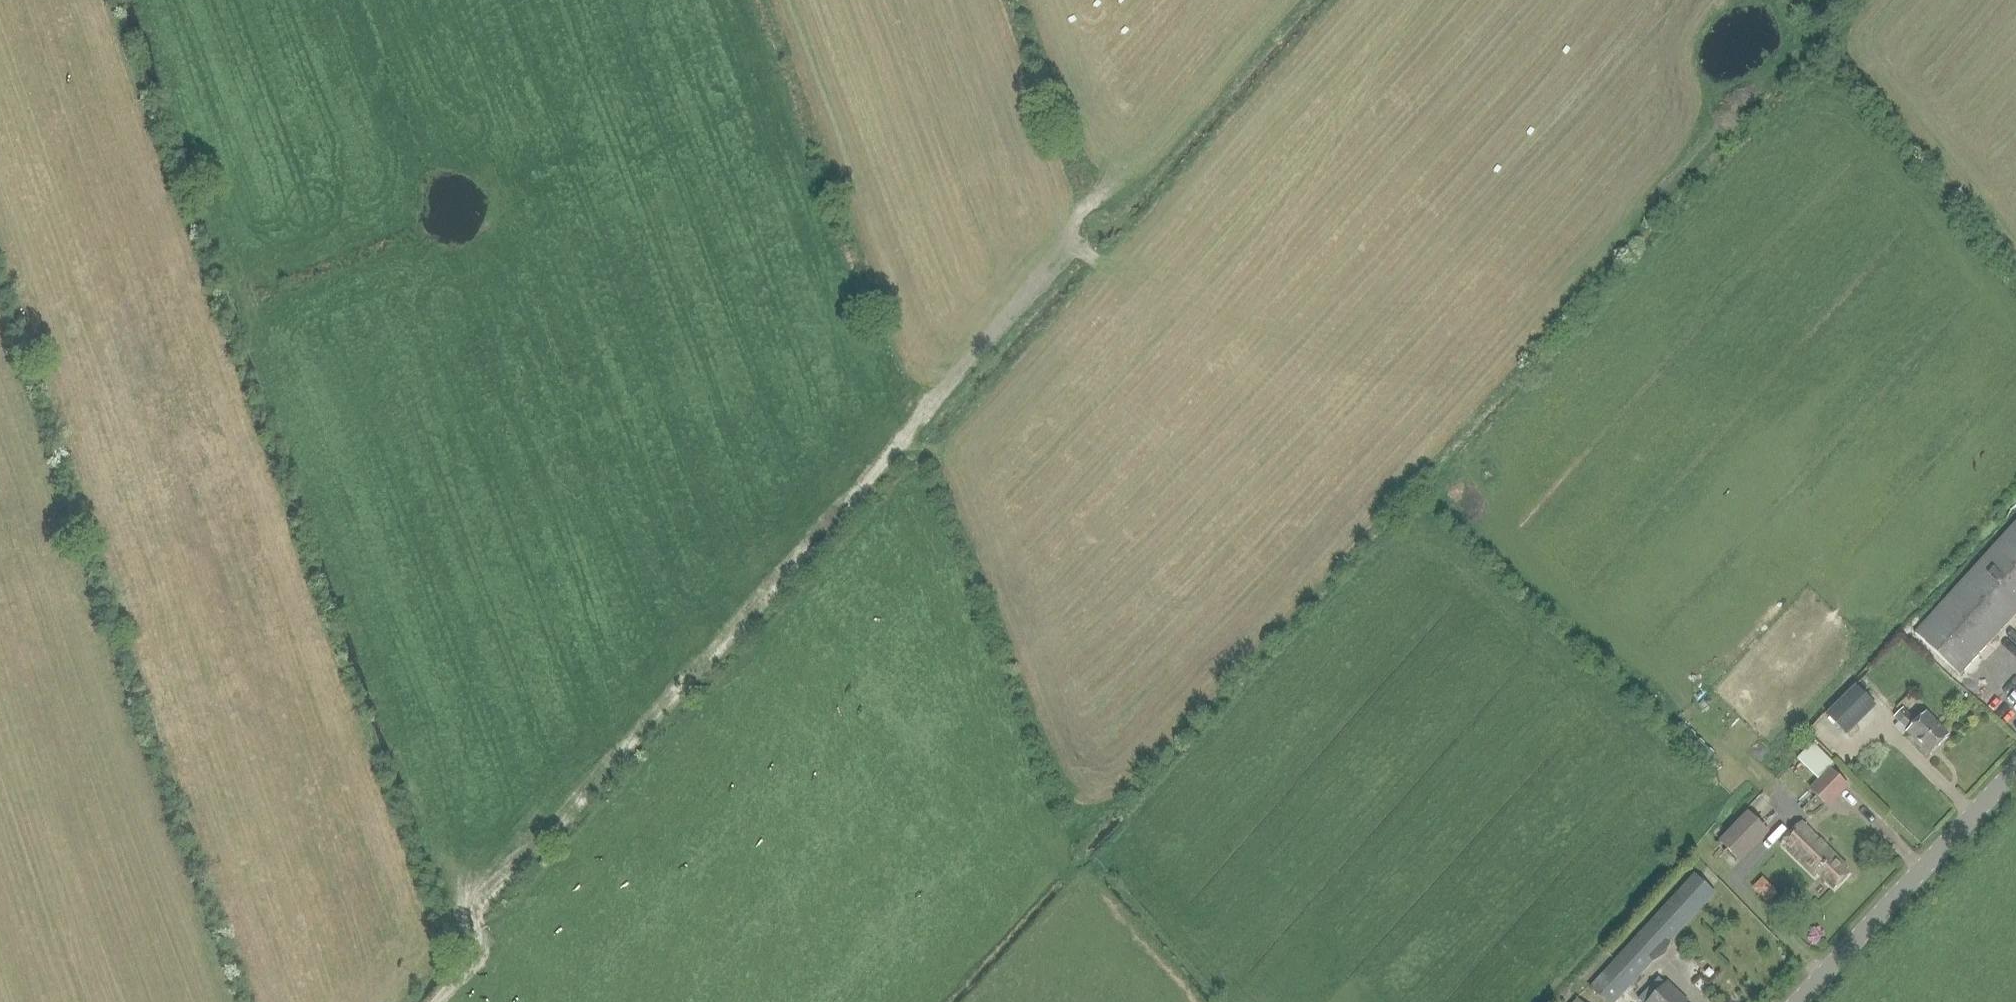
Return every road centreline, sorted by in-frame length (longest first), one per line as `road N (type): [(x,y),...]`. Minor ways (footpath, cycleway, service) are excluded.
road 1 (tertiary): [(1798,1001),(2015,773)]

